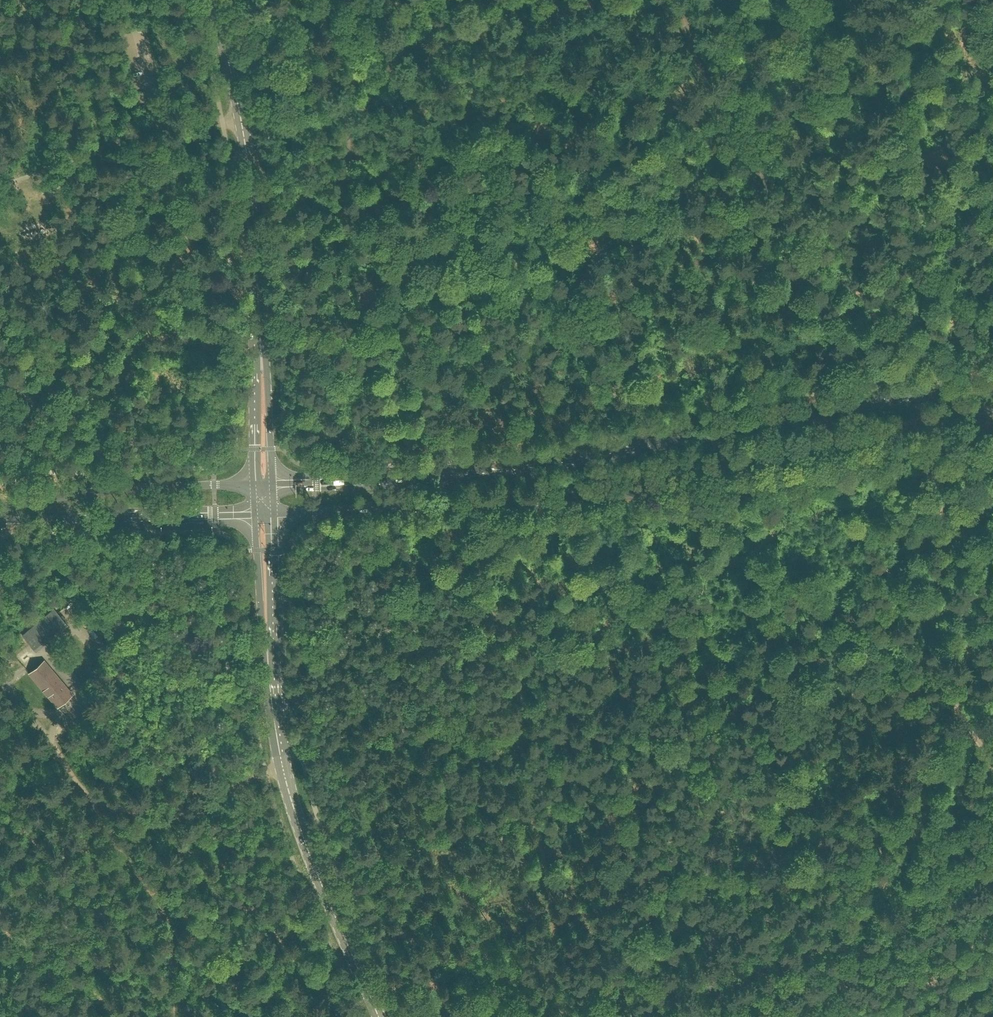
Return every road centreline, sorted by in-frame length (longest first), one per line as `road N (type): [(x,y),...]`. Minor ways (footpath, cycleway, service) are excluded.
road 1 (secondary): [(992,381),(529,467),(273,481)]
road 2 (secondary): [(275,512),(604,495),(992,413)]
road 3 (track): [(992,763),(938,668),(940,509),(904,356),(805,230)]
road 4 (track): [(518,731),(454,732),(301,756),(175,817),(92,803)]
road 5 (tertiary): [(379,1016),(312,863),(286,777),(273,648)]
road 6 (tertiary): [(261,362),(242,124),(210,0)]
road 7 (secondary): [(255,481),(111,488),(0,509)]
road 8 (secondary): [(0,520),(255,513)]
road 9 (track): [(518,731),(553,926),(552,977)]
road 10 (track): [(173,1016),(167,926),(92,803)]
road 11 (track): [(461,524),(474,588),(516,645),(518,731)]
road 12 (track): [(348,149),(346,212),(423,346)]
road 13 (track): [(92,803),(0,682)]
road 14 (track): [(805,230),(722,114)]
road 15 (tertiary): [(255,513),(261,632),(273,648)]
road 16 (tertiary): [(273,648),(275,512)]
road 17 (tertiary): [(273,481),(261,362)]
road 18 (tertiary): [(261,362),(255,481)]

